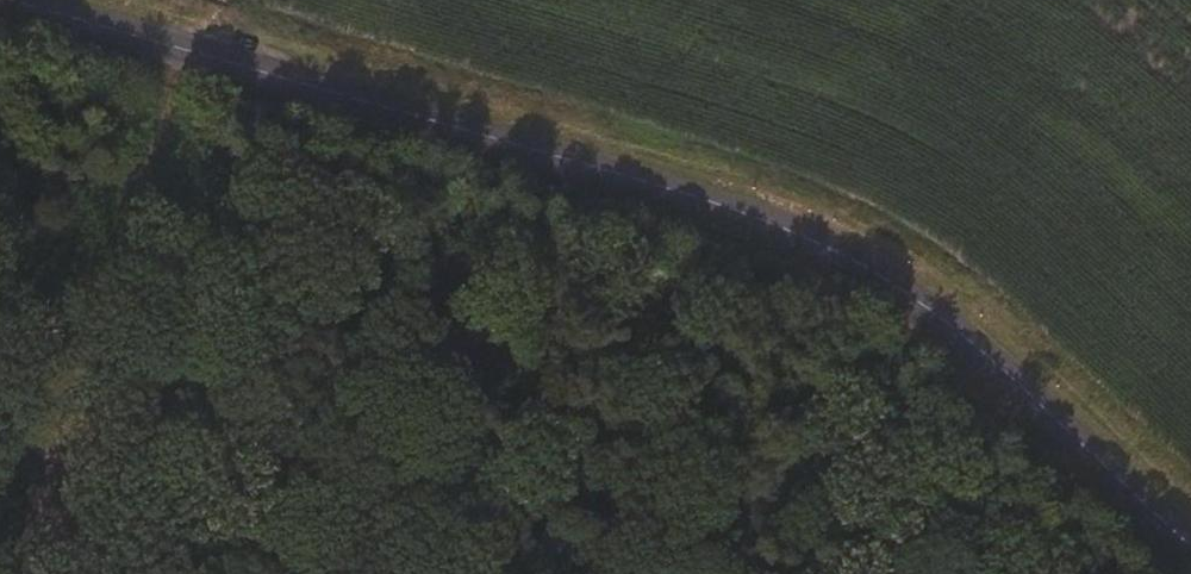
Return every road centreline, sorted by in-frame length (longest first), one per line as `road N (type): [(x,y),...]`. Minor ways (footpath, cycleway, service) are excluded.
road 1 (tertiary): [(12,0),(808,238),(946,320),(1190,543)]
road 2 (track): [(94,387),(207,57)]
road 3 (track): [(1009,373),(925,573)]
road 4 (track): [(27,573),(94,387)]

